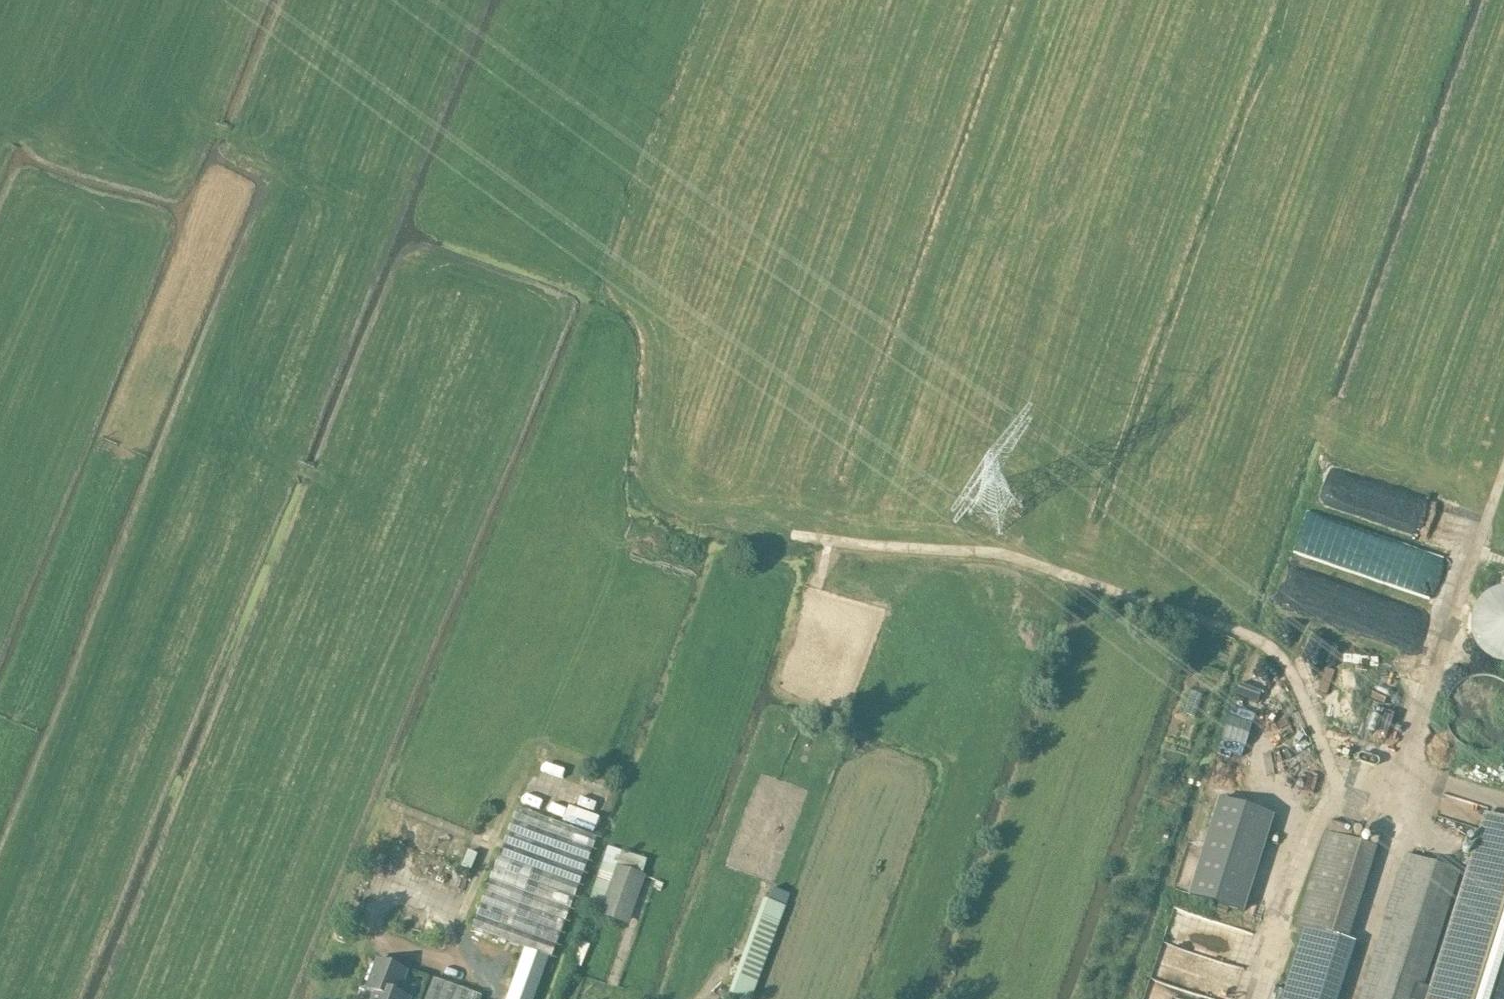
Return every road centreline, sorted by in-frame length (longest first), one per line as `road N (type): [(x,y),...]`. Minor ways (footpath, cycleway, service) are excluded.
road 1 (track): [(1342,998),(1458,586),(1503,460)]

